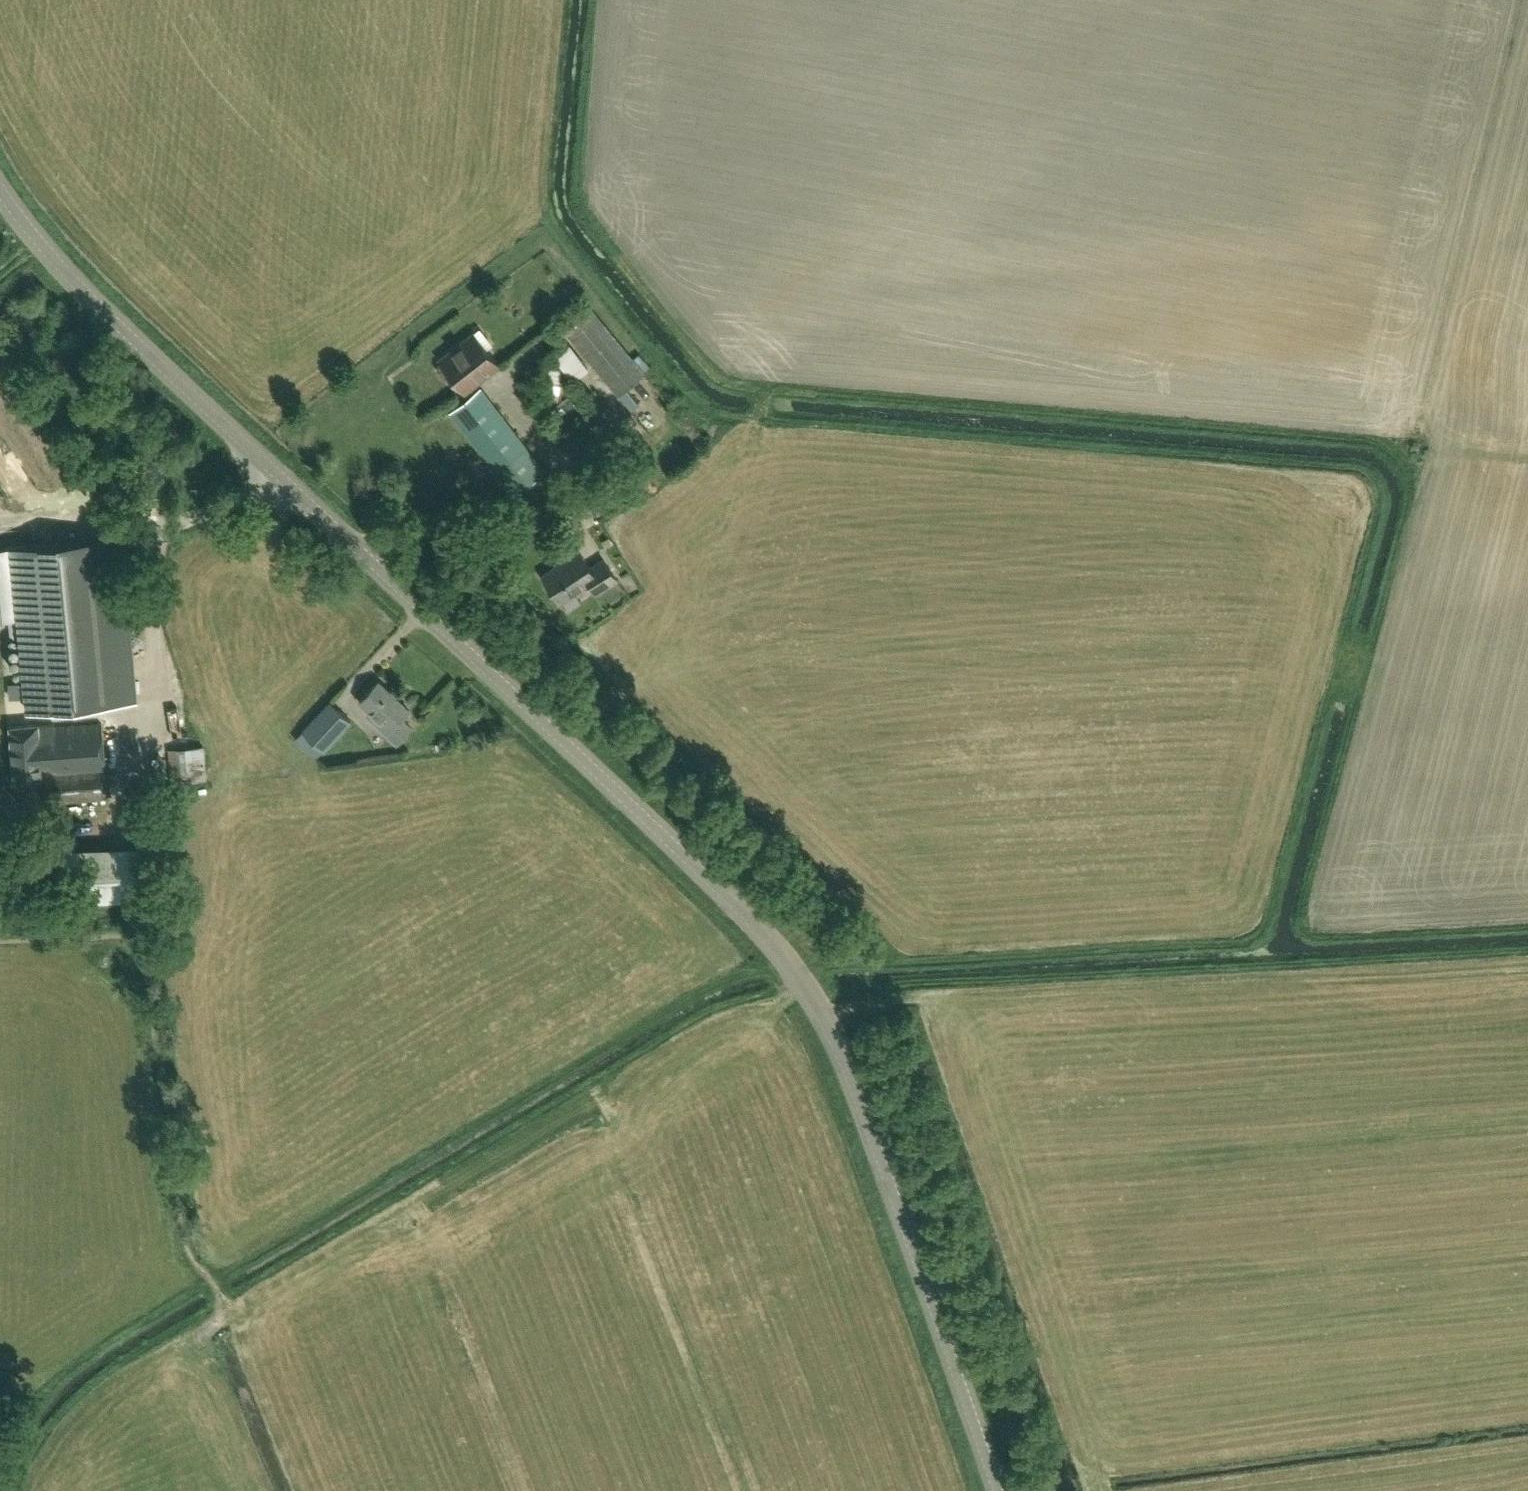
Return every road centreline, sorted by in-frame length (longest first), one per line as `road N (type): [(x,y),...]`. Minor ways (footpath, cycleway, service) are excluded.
road 1 (tertiary): [(998,1490),(848,1068),(785,959),(607,781),(122,328),(0,190)]

